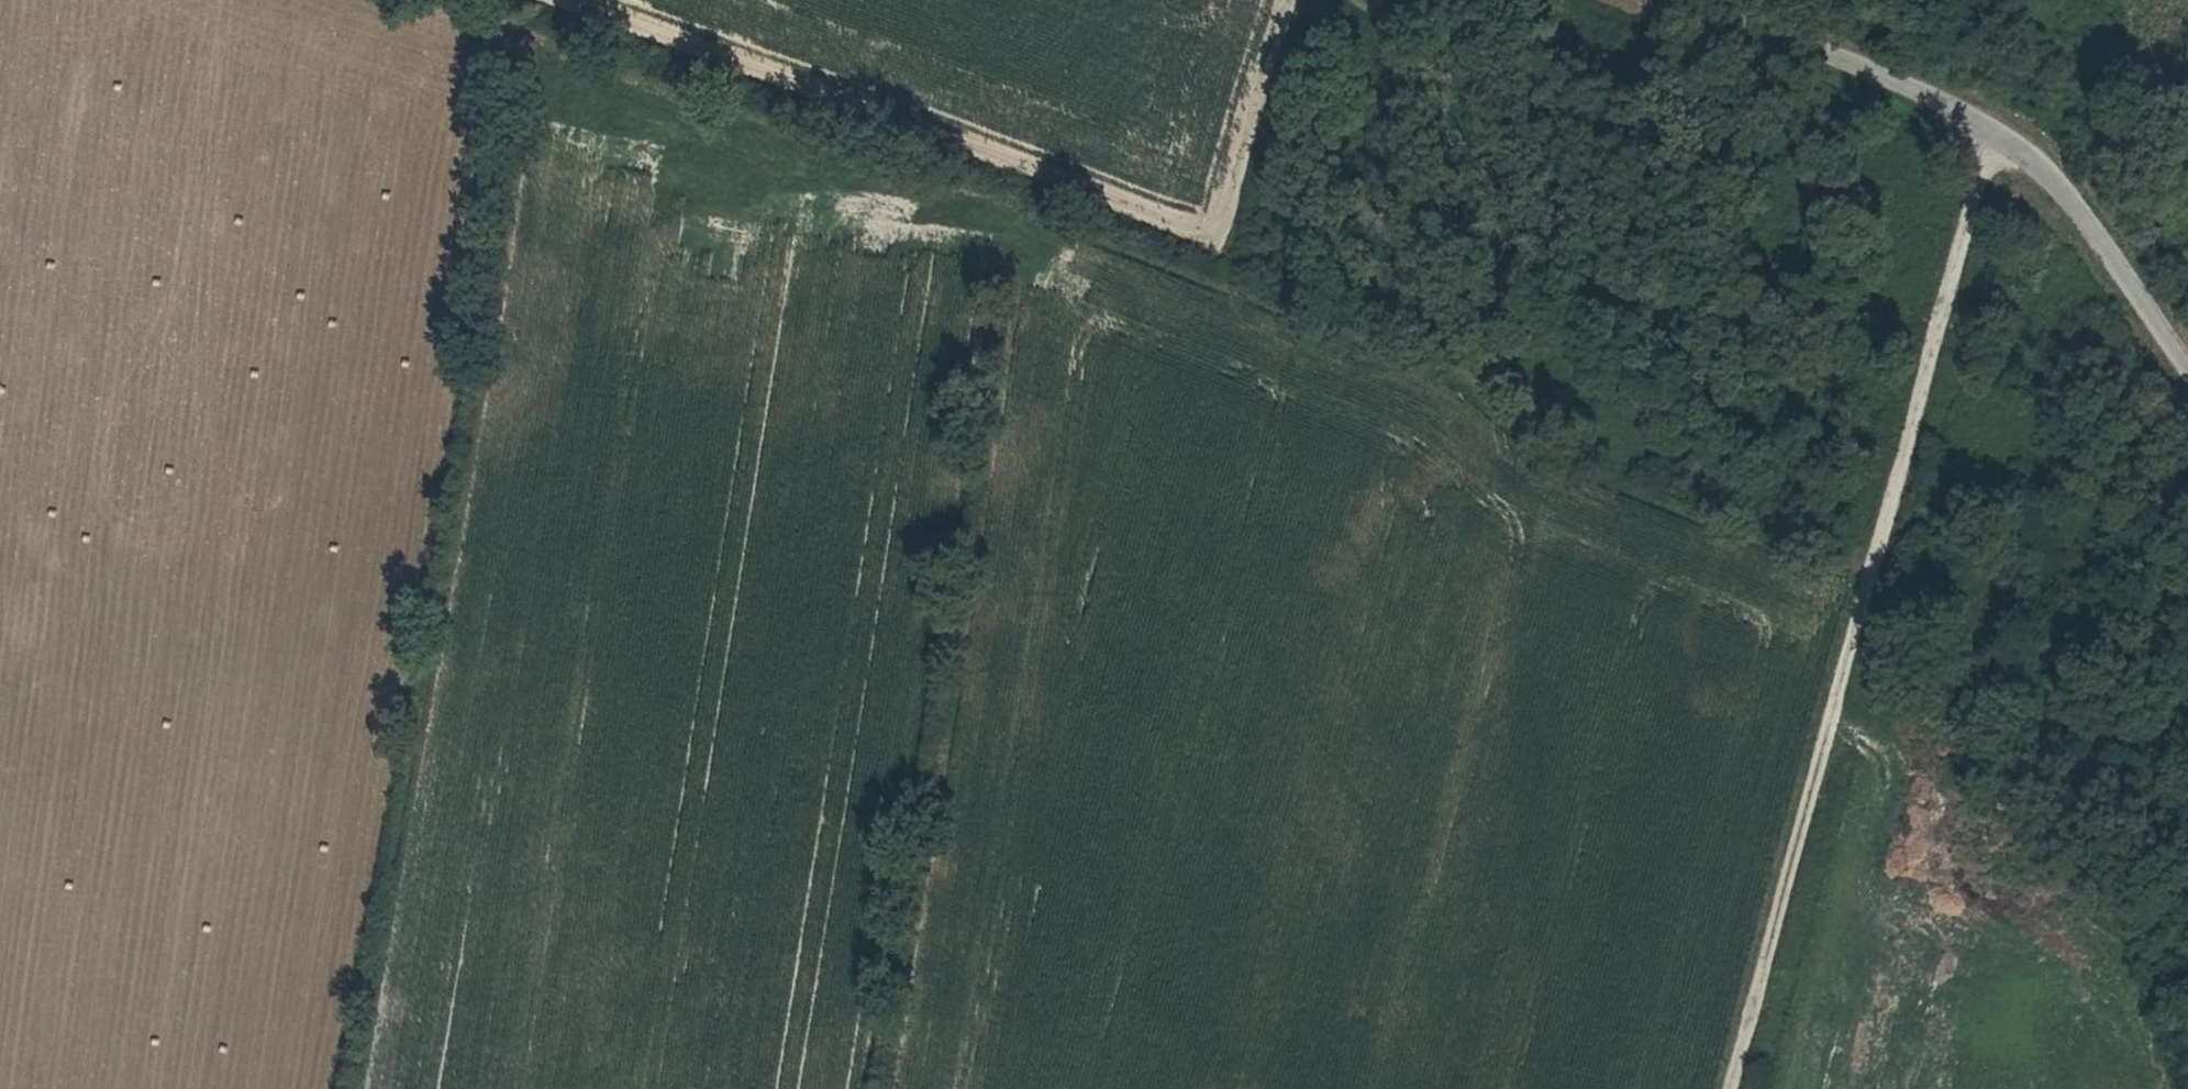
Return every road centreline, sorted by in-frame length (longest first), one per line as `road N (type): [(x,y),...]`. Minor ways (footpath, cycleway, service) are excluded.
road 1 (track): [(1736,1088),(1977,182),(2028,162)]
road 2 (unclassified): [(2187,374),(2028,162),(1931,98),(1682,0)]

